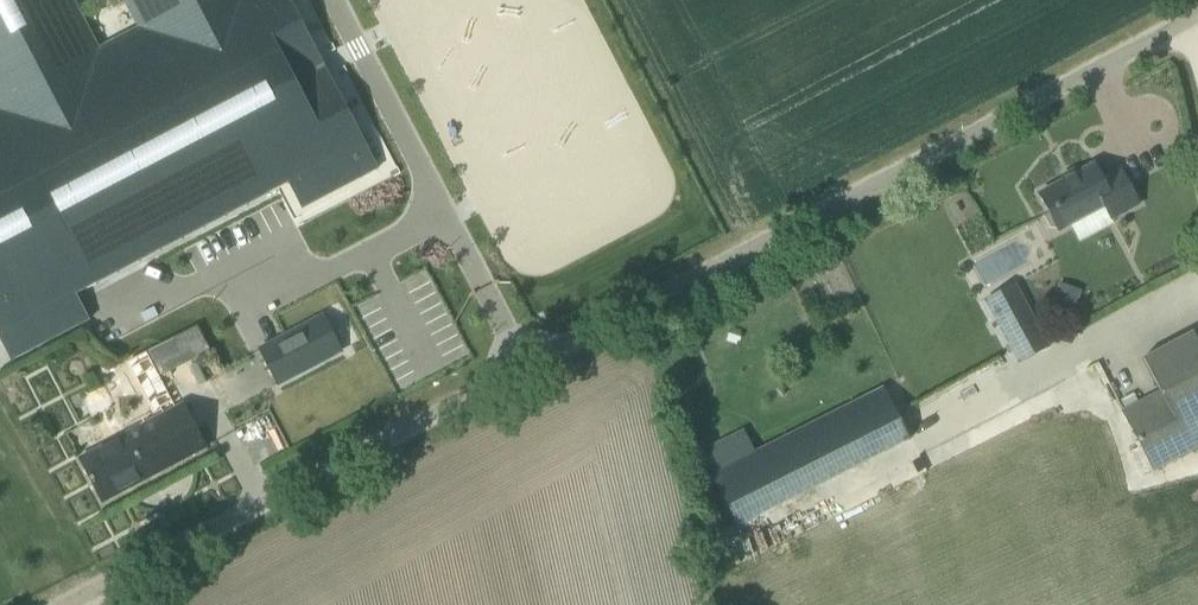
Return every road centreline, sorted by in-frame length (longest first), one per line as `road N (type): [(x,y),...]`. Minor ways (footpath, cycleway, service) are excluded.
road 1 (unclassified): [(67,604),(1197,17)]

